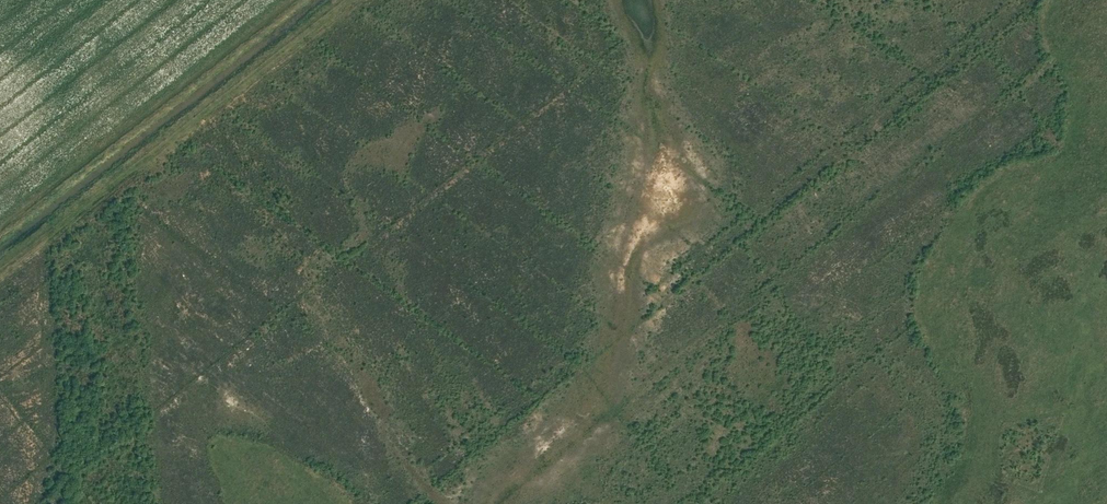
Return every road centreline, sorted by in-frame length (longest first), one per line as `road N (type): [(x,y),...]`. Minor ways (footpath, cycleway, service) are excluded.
road 1 (track): [(0,235),(300,0)]

